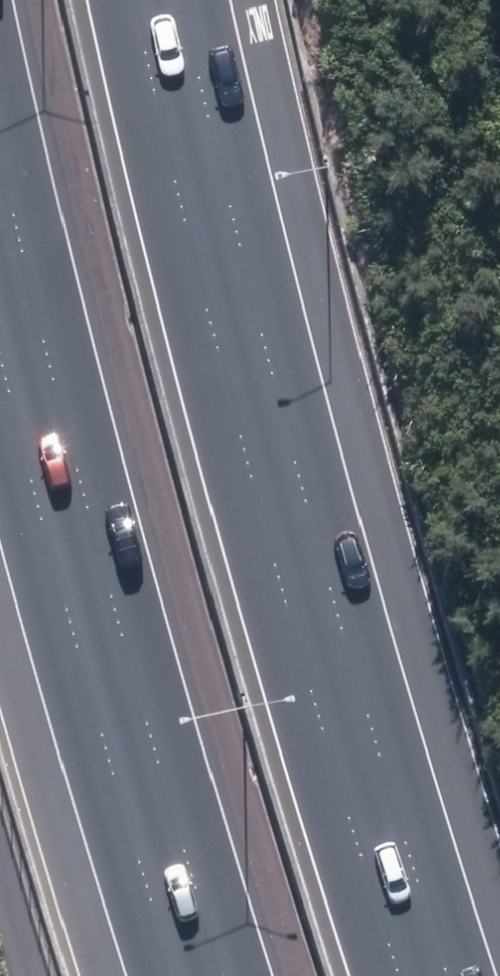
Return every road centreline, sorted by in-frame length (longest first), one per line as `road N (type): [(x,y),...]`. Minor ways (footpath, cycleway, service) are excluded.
road 1 (motorway): [(139,0),(266,560),(384,975)]
road 2 (motorway): [(205,975),(44,453),(0,237)]

